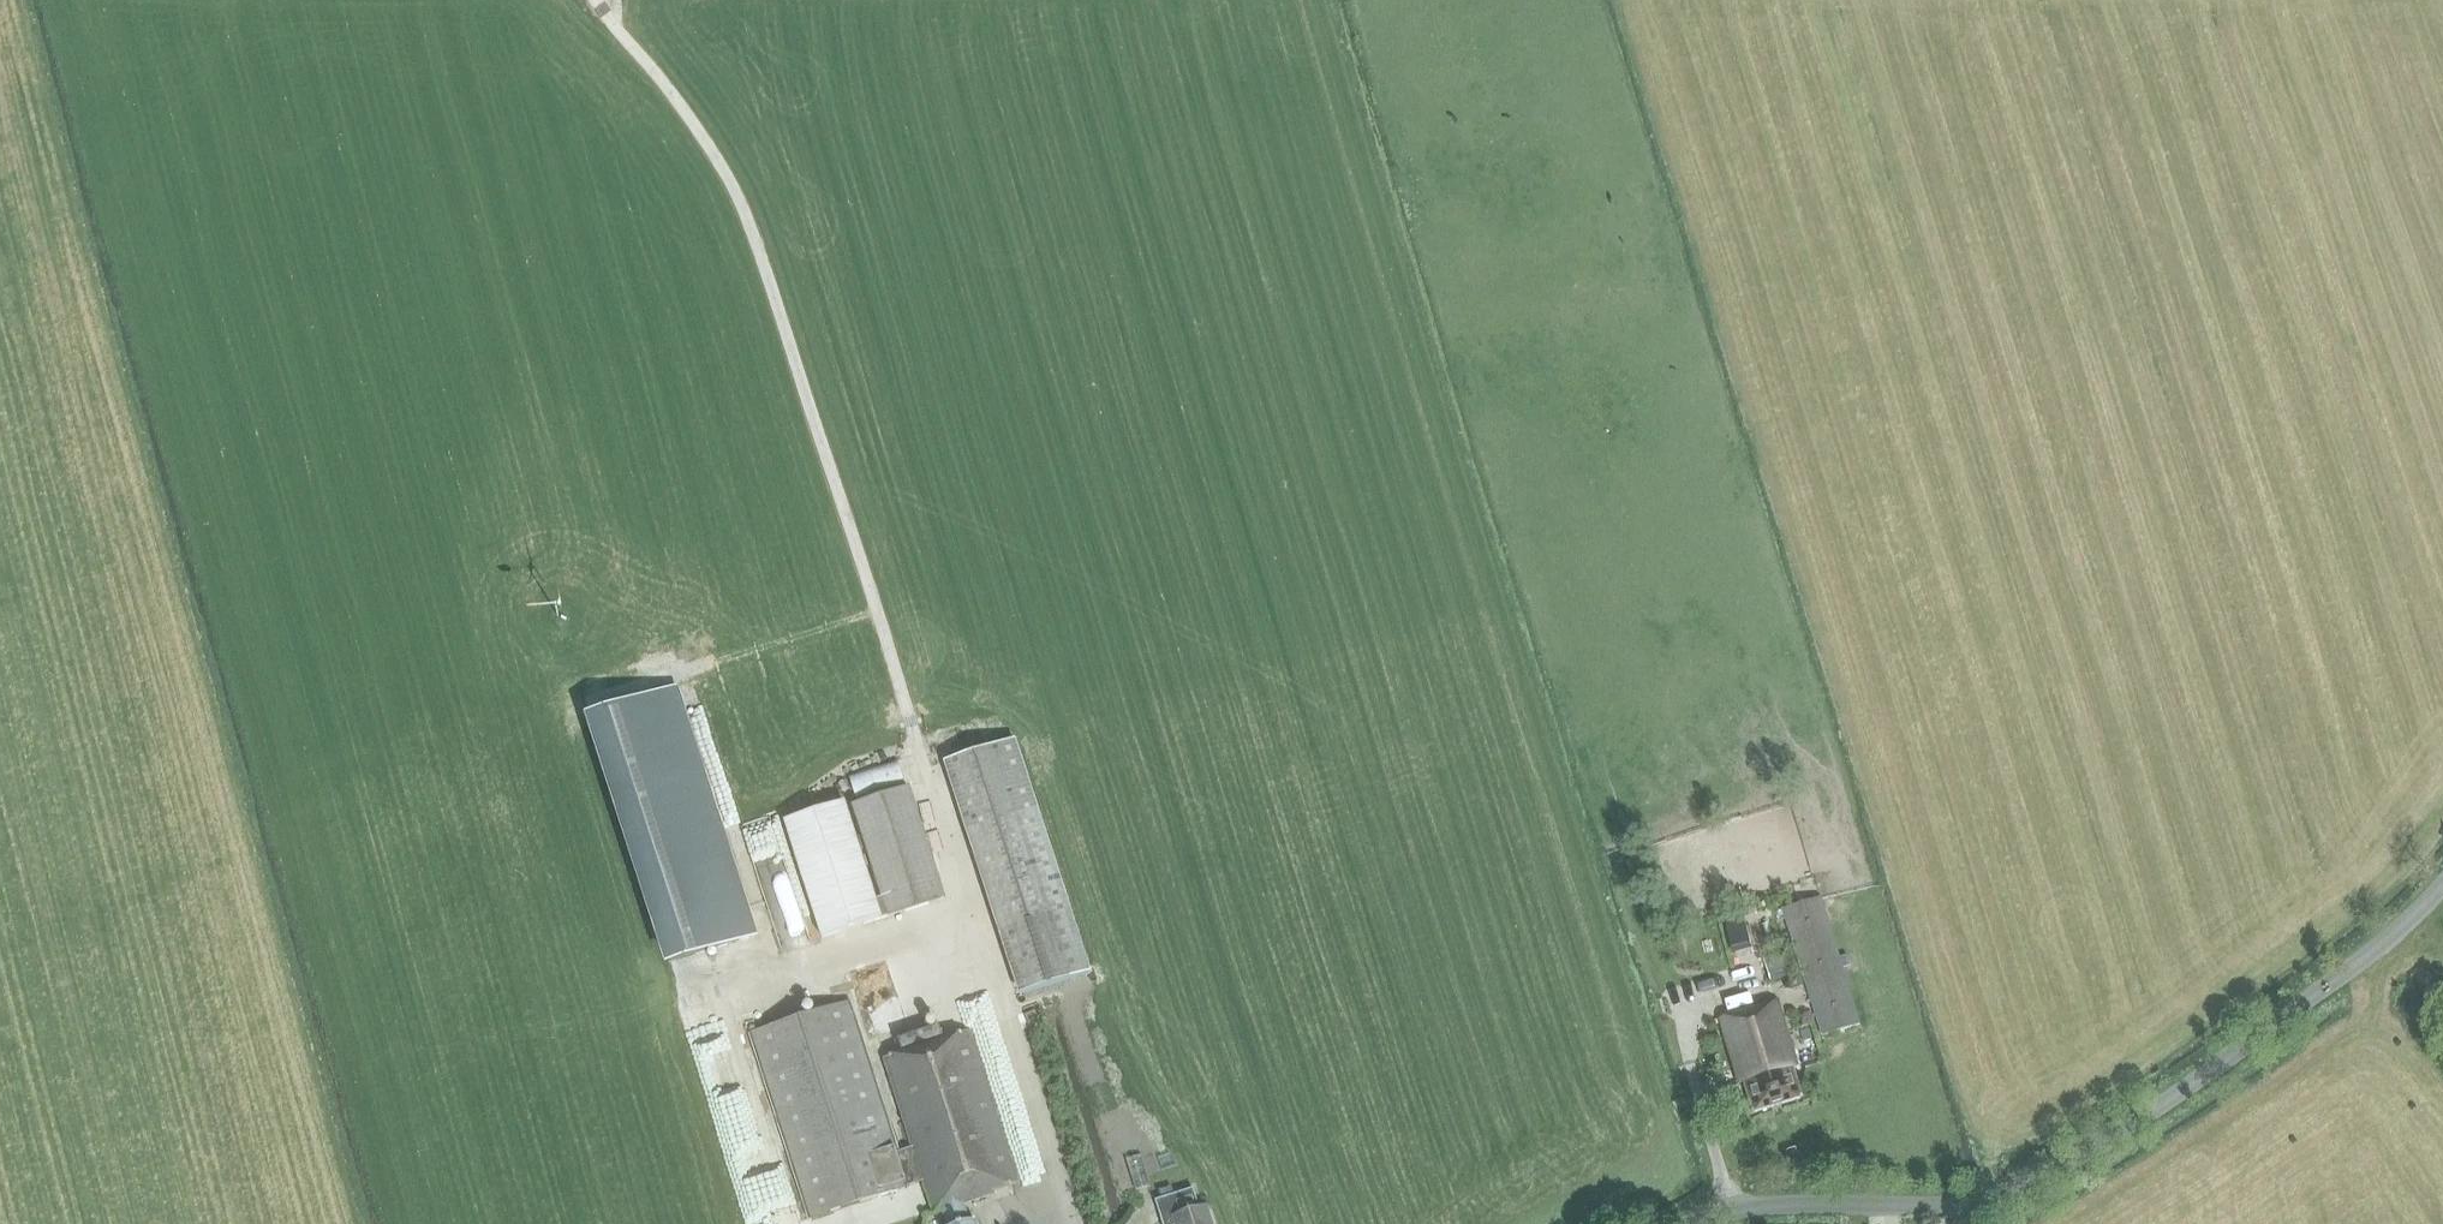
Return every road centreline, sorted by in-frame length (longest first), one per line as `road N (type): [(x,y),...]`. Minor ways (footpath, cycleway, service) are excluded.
road 1 (unclassified): [(1695,1223),(1765,1206),(1977,1196),(2037,1178),(2089,1151),(2357,962),(2442,885)]

